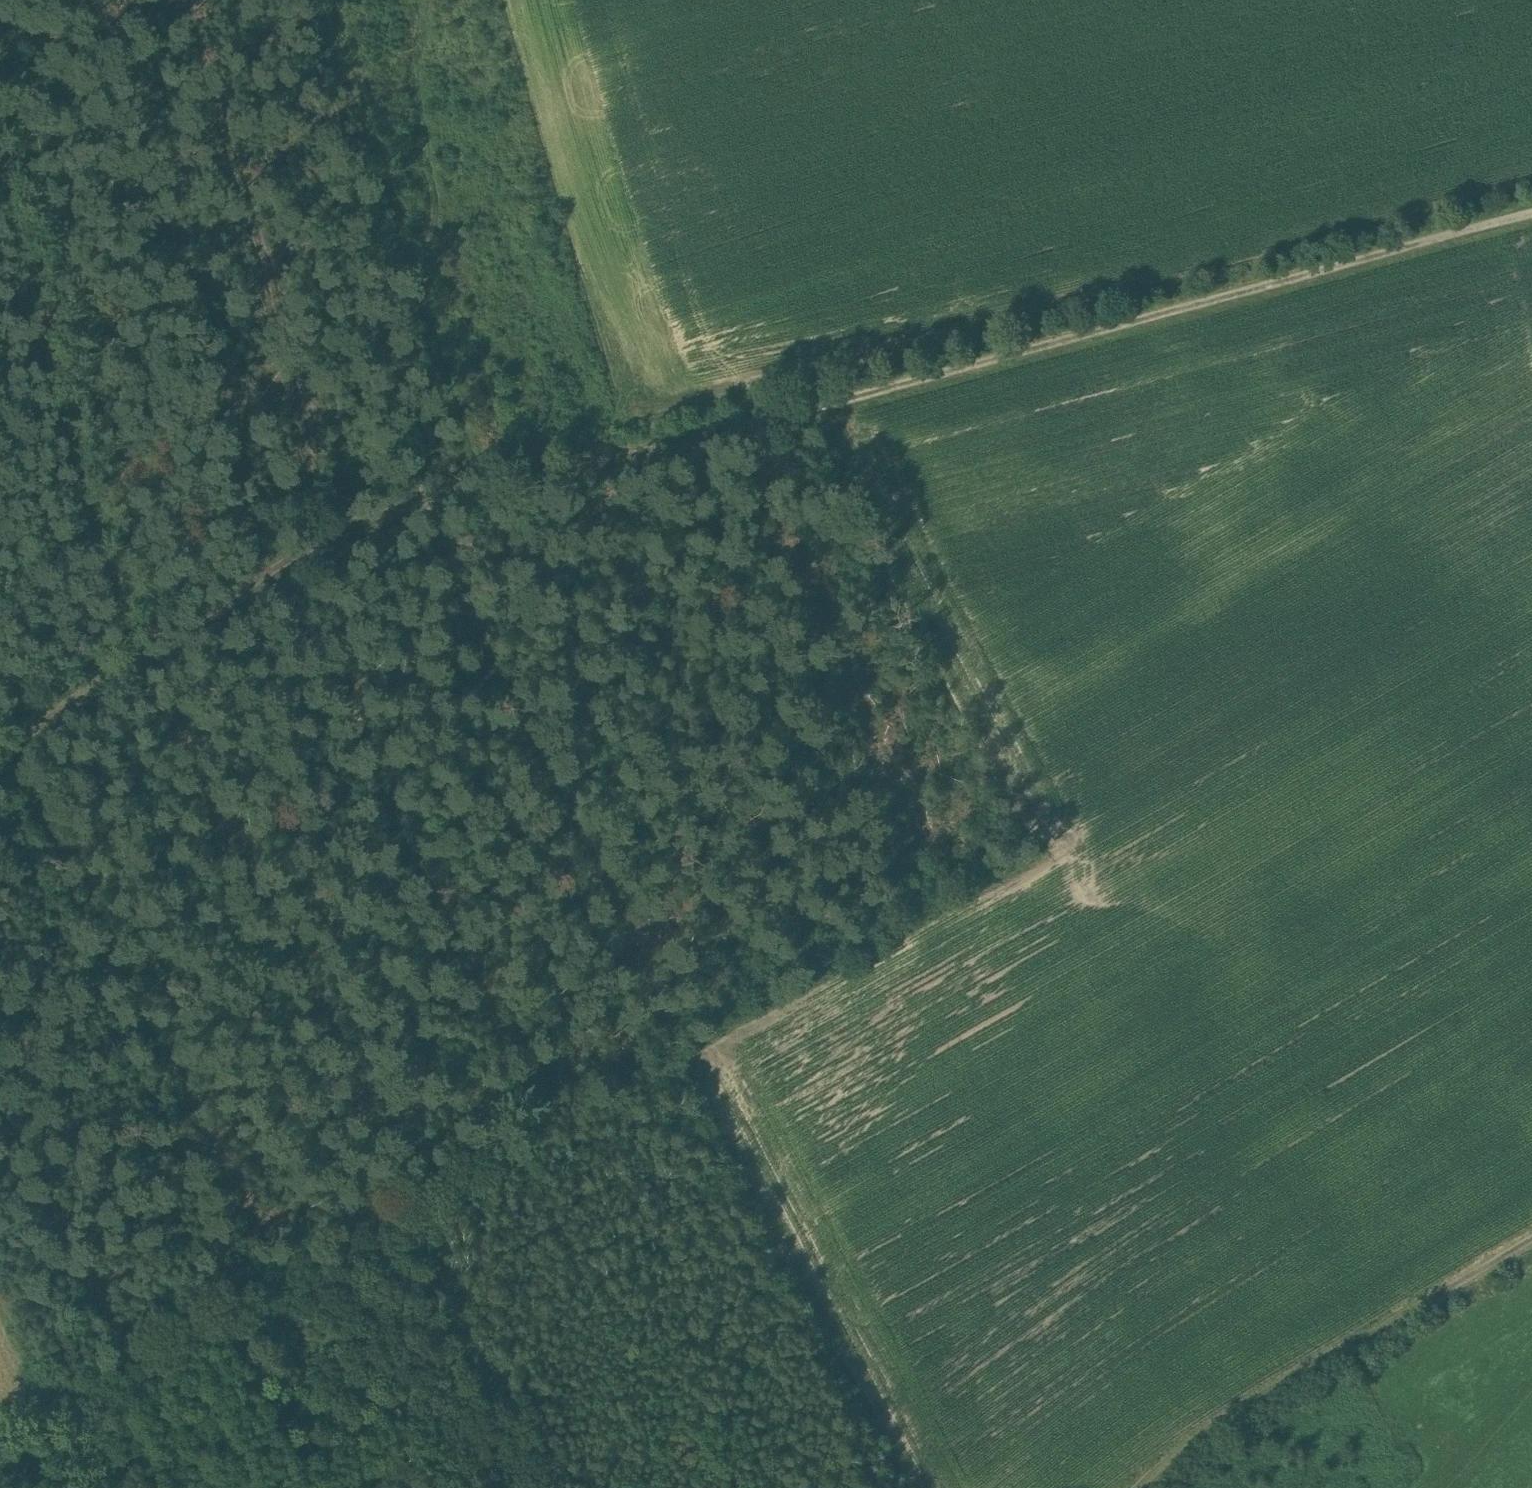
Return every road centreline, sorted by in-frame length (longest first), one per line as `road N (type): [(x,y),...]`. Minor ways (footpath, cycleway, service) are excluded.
road 1 (track): [(1531,213),(302,542),(0,746)]
road 2 (track): [(231,0),(376,517)]
road 3 (track): [(1121,1487),(1184,1428),(1258,1376),(1531,1215)]

